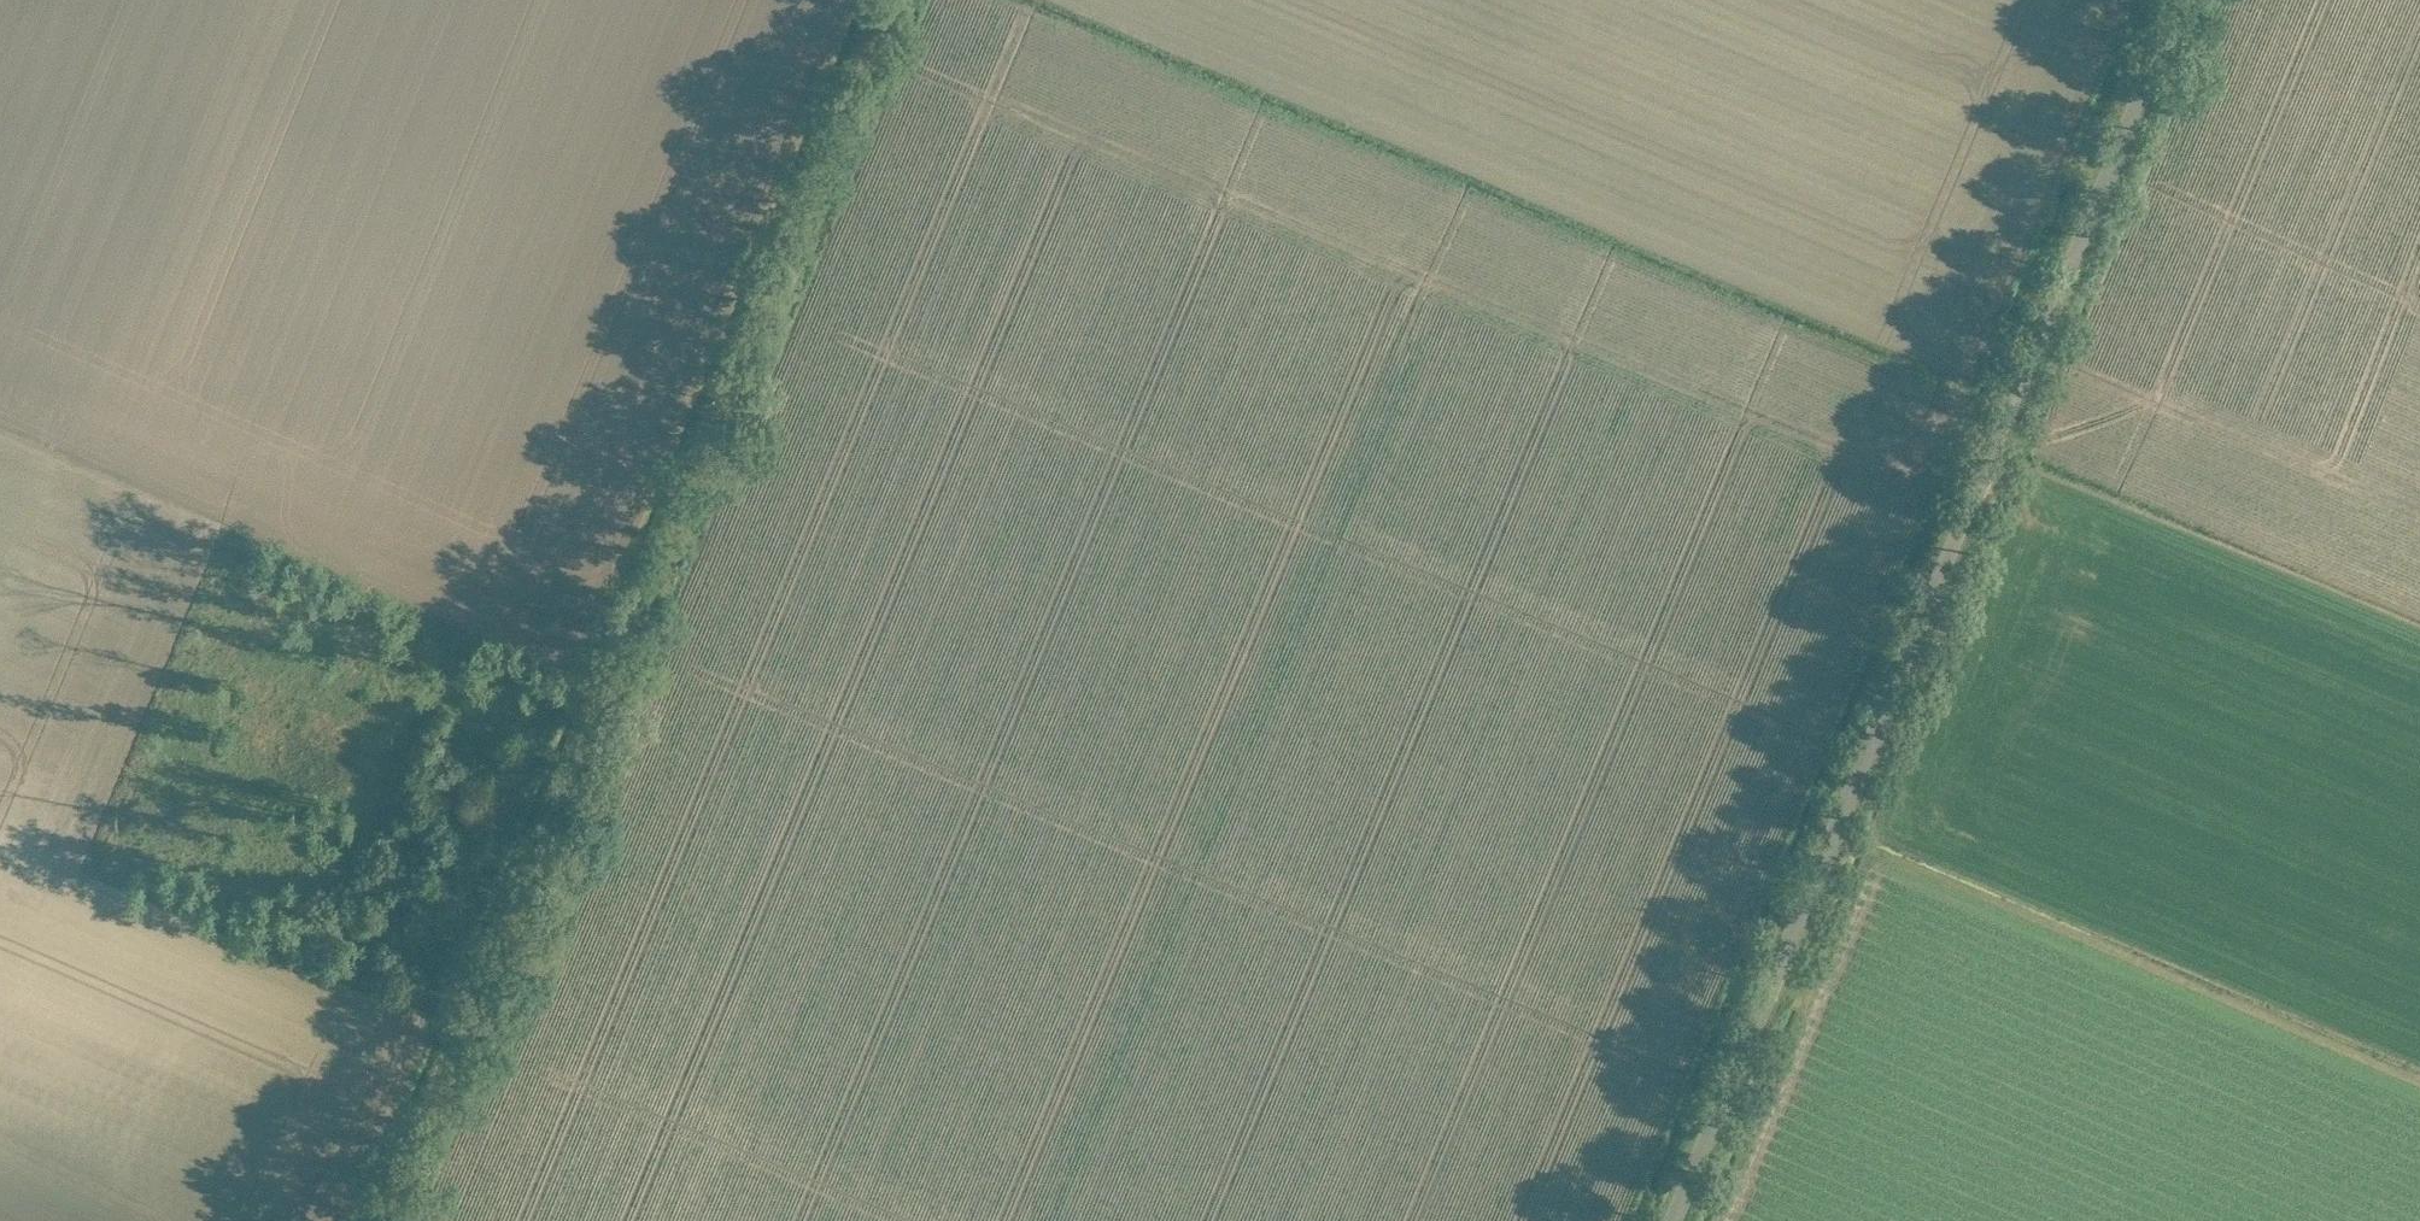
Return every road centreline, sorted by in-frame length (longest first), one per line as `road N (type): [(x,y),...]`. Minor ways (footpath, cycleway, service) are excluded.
road 1 (unclassified): [(1684,1220),(2184,0)]

